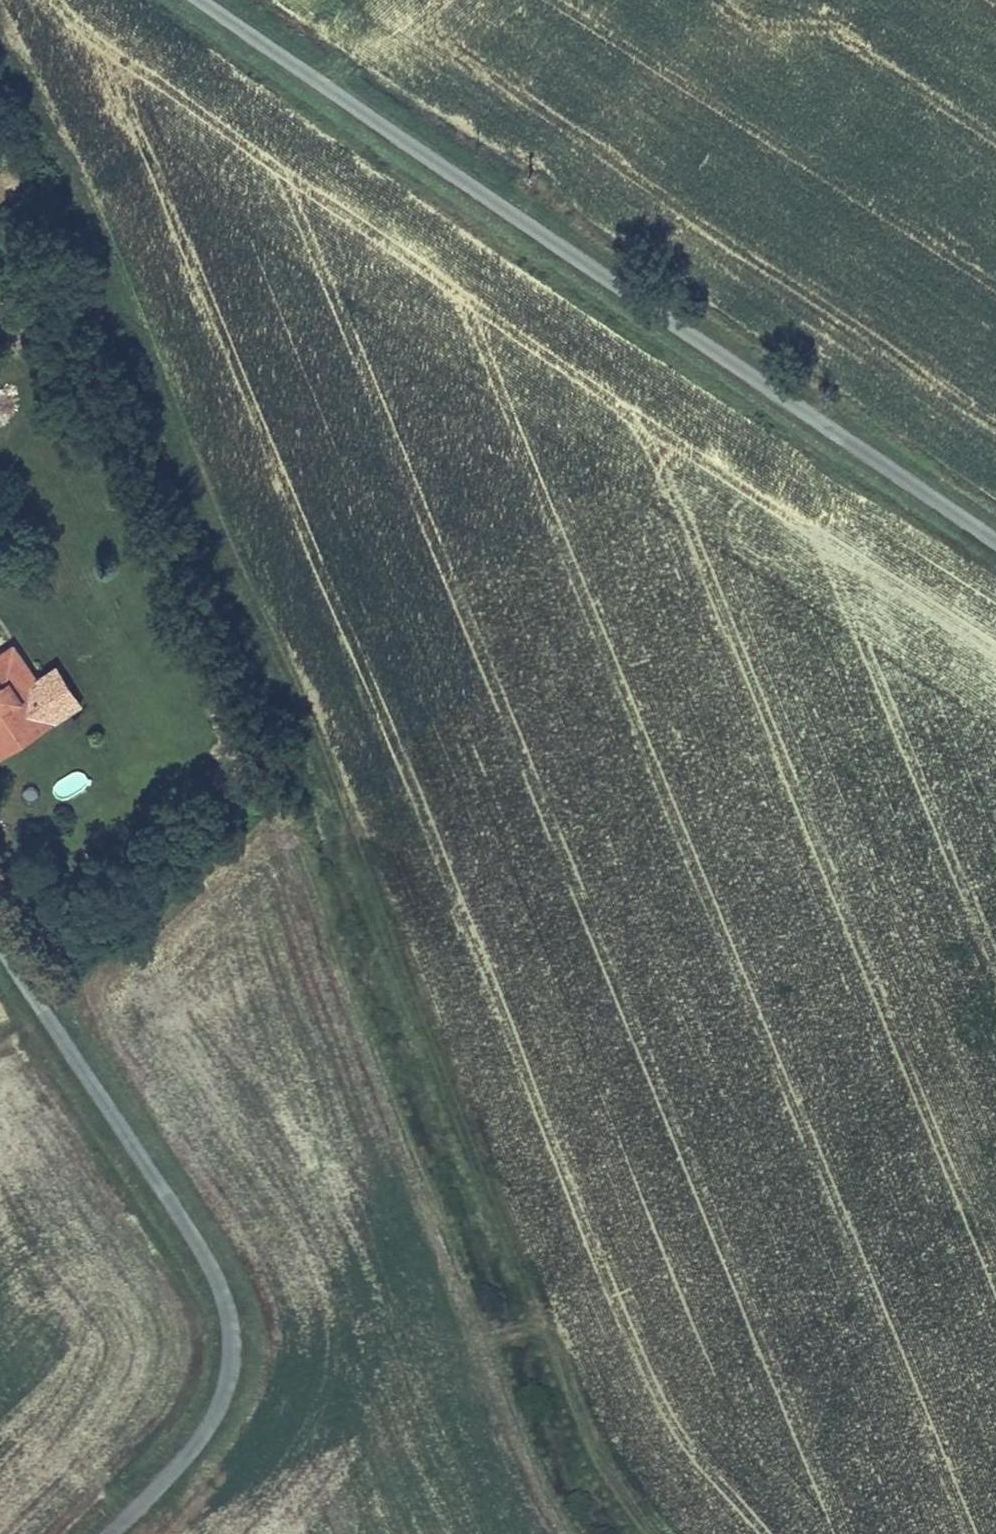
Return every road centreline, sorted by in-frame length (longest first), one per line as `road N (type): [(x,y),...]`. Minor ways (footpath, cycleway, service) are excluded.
road 1 (unclassified): [(200,0),(995,543)]
road 2 (unclassified): [(109,1533),(194,1447),(229,1370),(229,1335),(206,1262),(0,950)]

